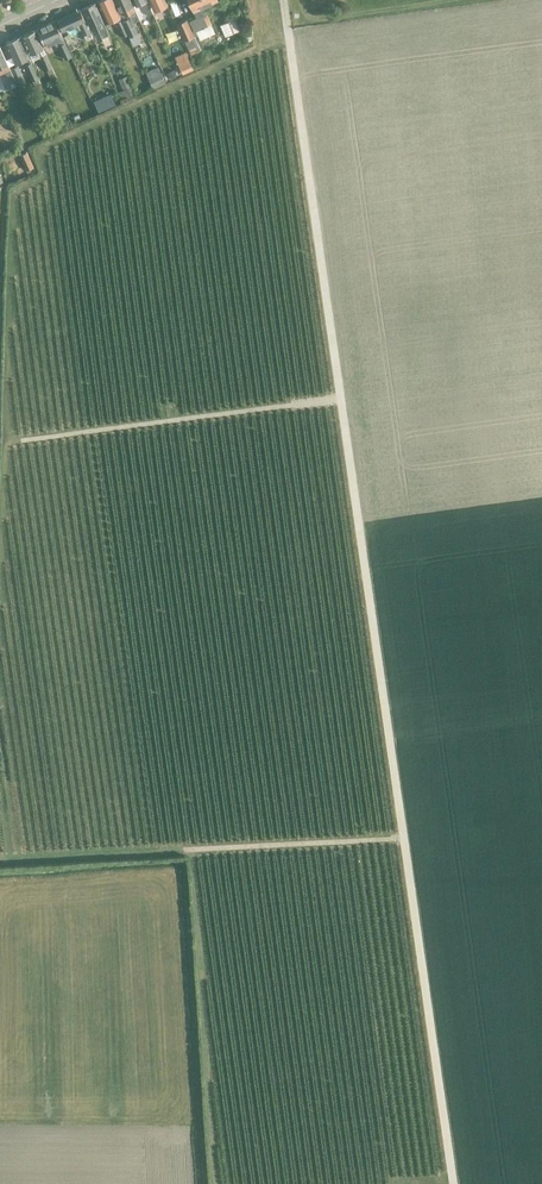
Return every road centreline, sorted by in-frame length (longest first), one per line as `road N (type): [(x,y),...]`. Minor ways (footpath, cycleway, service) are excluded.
road 1 (track): [(404,837),(0,859)]
road 2 (track): [(340,399),(4,442)]

